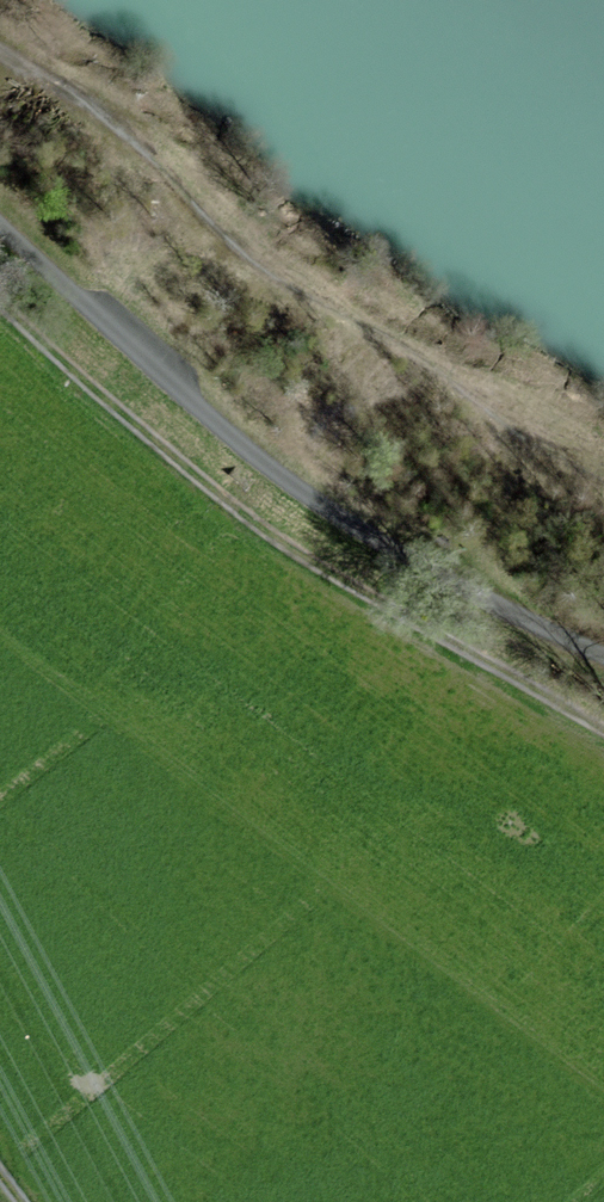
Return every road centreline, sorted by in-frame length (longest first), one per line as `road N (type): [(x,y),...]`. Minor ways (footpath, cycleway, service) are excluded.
road 1 (track): [(0,225),(221,427),(314,500),(468,589),(603,655)]
road 2 (track): [(0,300),(267,529),(603,730)]

